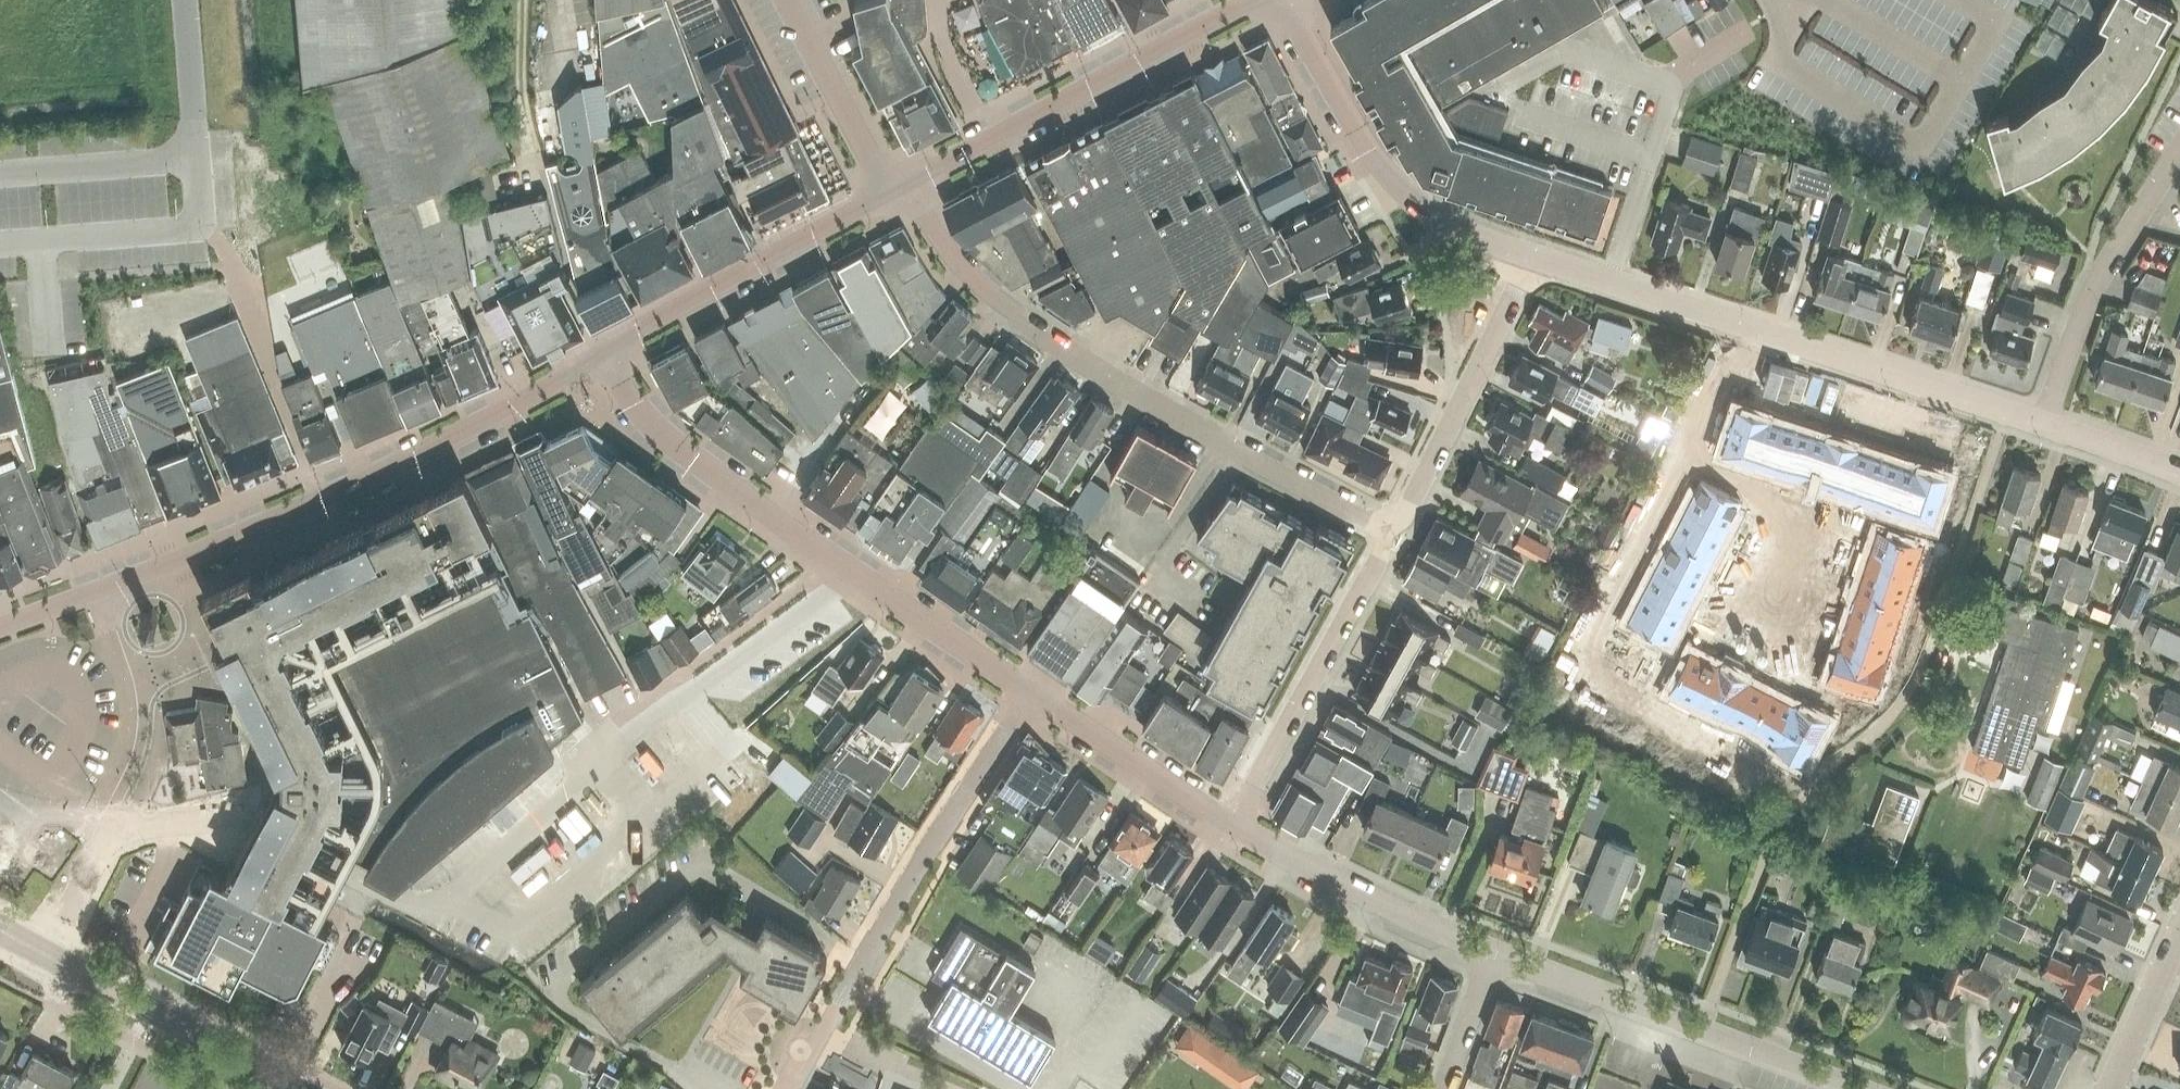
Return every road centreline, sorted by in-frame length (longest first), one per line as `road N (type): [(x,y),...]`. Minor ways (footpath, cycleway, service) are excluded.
road 1 (residential): [(98,590),(322,501),(605,365)]
road 2 (residential): [(2043,424),(1531,256)]
road 3 (unclassified): [(789,1088),(928,850),(1031,693)]
road 4 (residential): [(1012,313),(1240,455),(1387,532)]
road 5 (residential): [(899,187),(1254,0)]
road 6 (residential): [(51,956),(140,748),(137,668),(98,590)]
road 7 (unclassified): [(1845,1088),(1493,956)]
road 8 (unclassified): [(1531,256),(1448,225),(1405,195),(1383,171),(1289,0)]
road 9 (residential): [(605,365),(644,326),(899,187)]
road 10 (residential): [(1233,827),(1387,532)]
road 11 (residential): [(2179,151),(2090,293),(2043,424)]
road 12 (unclassified): [(1493,956),(1233,827)]
road 13 (secondary): [(300,1088),(51,956)]
road 14 (unclassified): [(1031,693),(799,538)]
road 15 (residential): [(799,538),(654,427),(605,365)]
road 16 (unclassified): [(1233,827),(1031,693)]
road 17 (residential): [(899,187),(870,159),(788,0)]
road 18 (residential): [(1387,532),(1400,521),(1489,340)]
road 19 (residential): [(899,187),(1012,313)]
road 20 (residential): [(2111,1088),(2179,939)]
road 21 (unclassified): [(183,0),(197,154)]
road 22 (residential): [(2179,479),(2043,424)]
road 23 (residential): [(1442,1088),(1493,956)]

